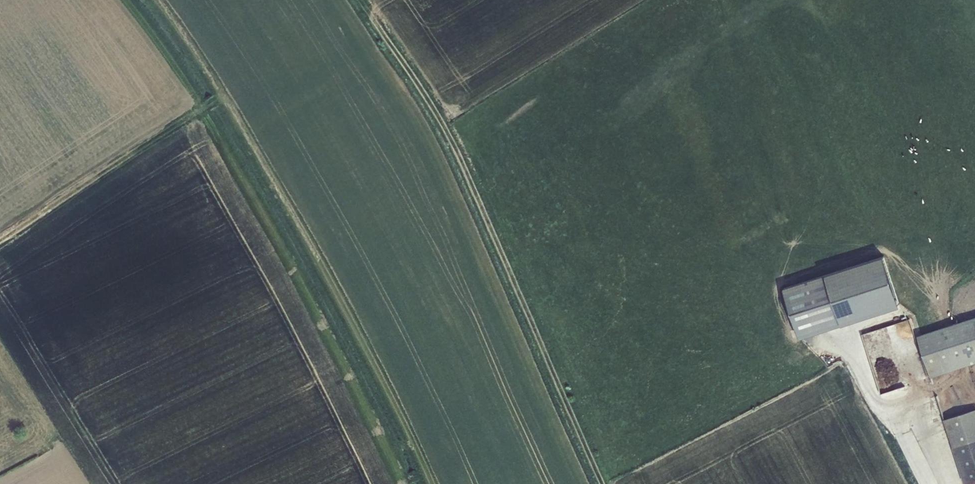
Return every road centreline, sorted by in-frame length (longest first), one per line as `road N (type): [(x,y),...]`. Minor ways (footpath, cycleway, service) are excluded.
road 1 (track): [(602,483),(439,118),(362,0)]

